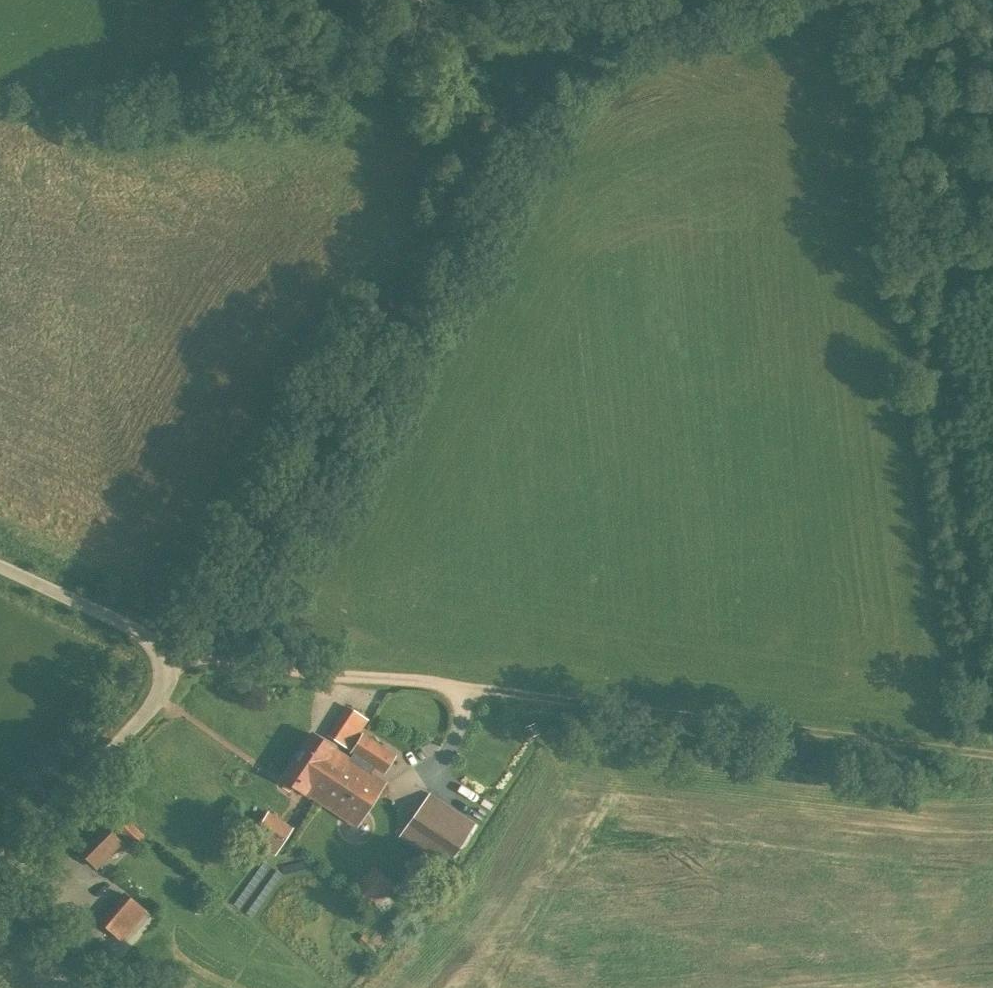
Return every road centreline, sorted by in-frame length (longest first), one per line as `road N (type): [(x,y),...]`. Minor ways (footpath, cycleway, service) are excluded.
road 1 (track): [(992,760),(183,655)]
road 2 (unclassified): [(0,843),(183,655),(0,570)]

